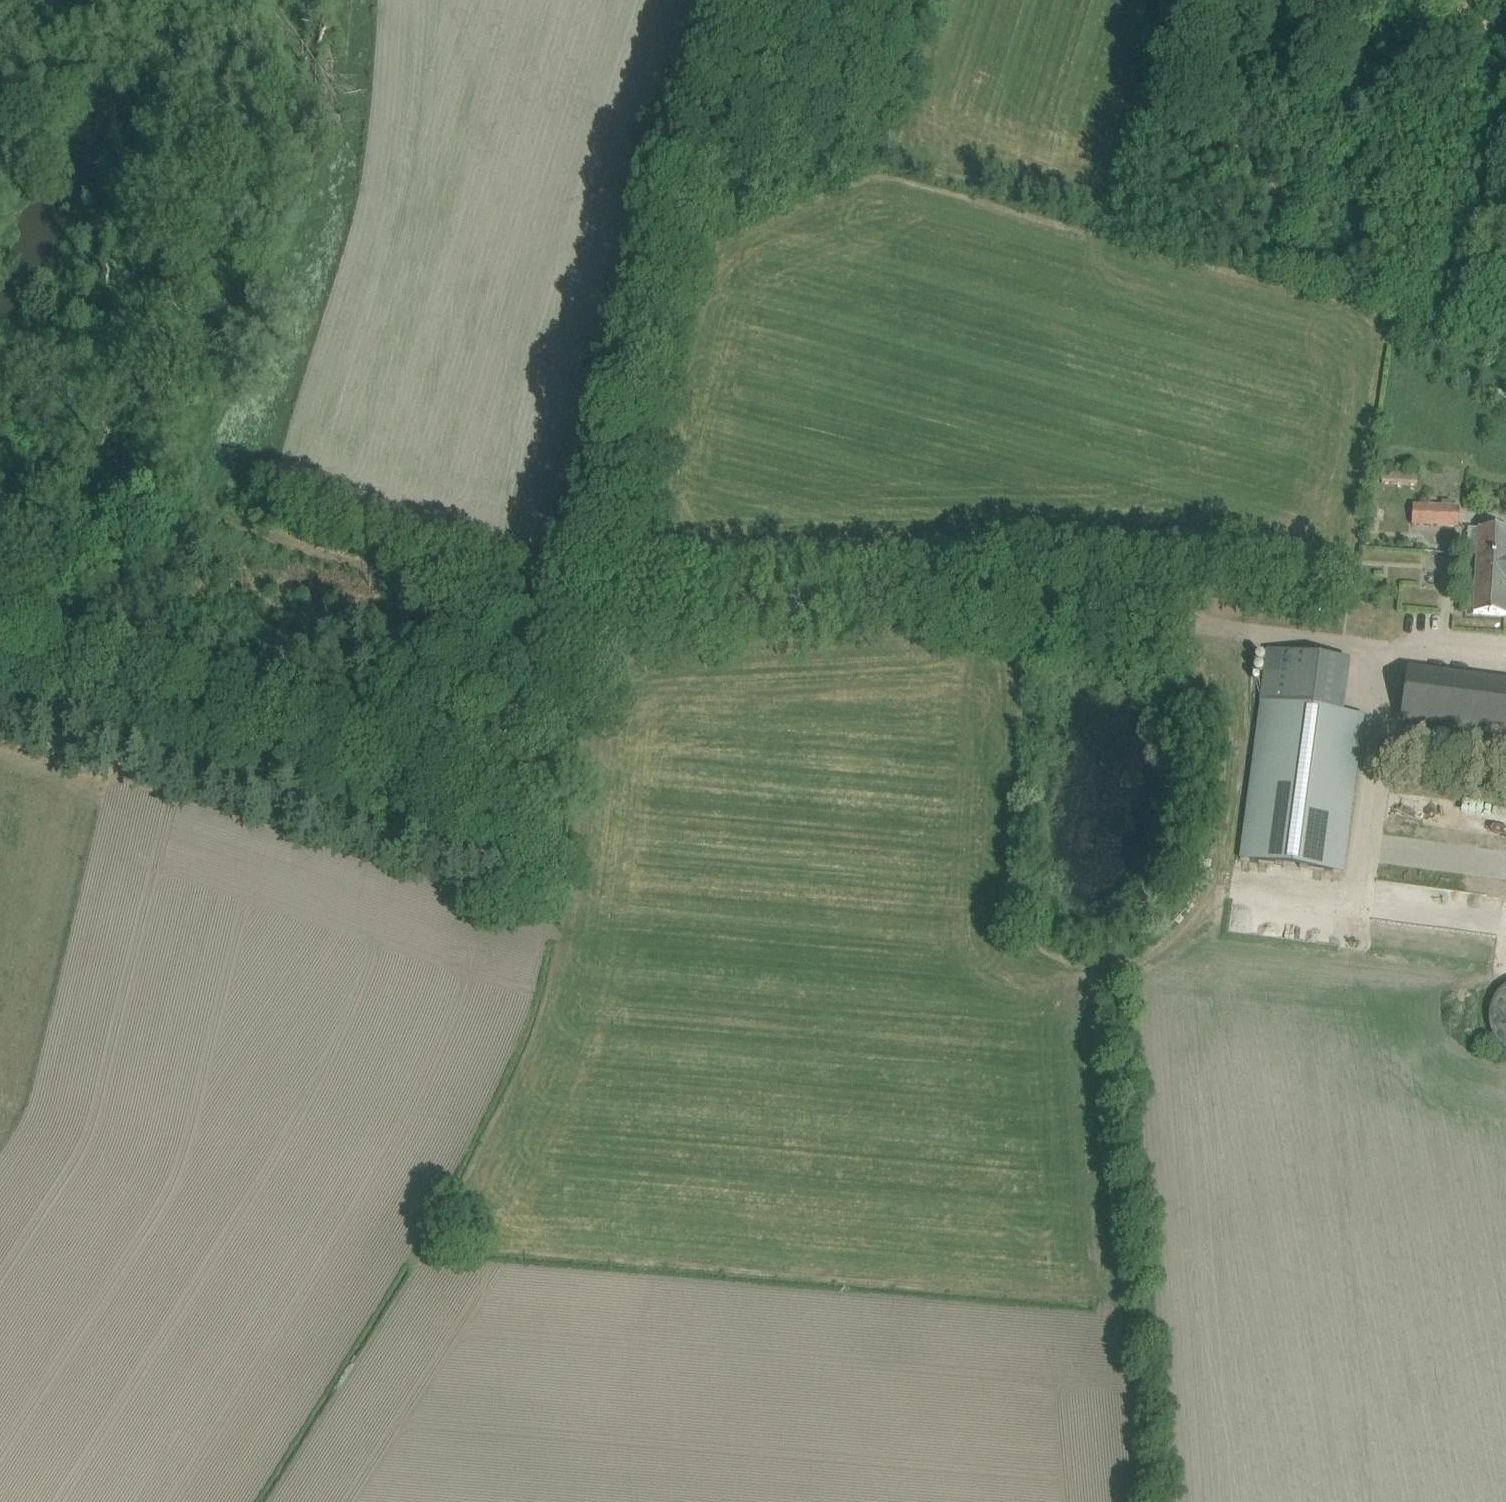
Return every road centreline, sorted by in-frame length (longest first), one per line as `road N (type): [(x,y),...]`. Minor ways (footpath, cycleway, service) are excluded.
road 1 (track): [(548,610),(487,888),(0,717)]

